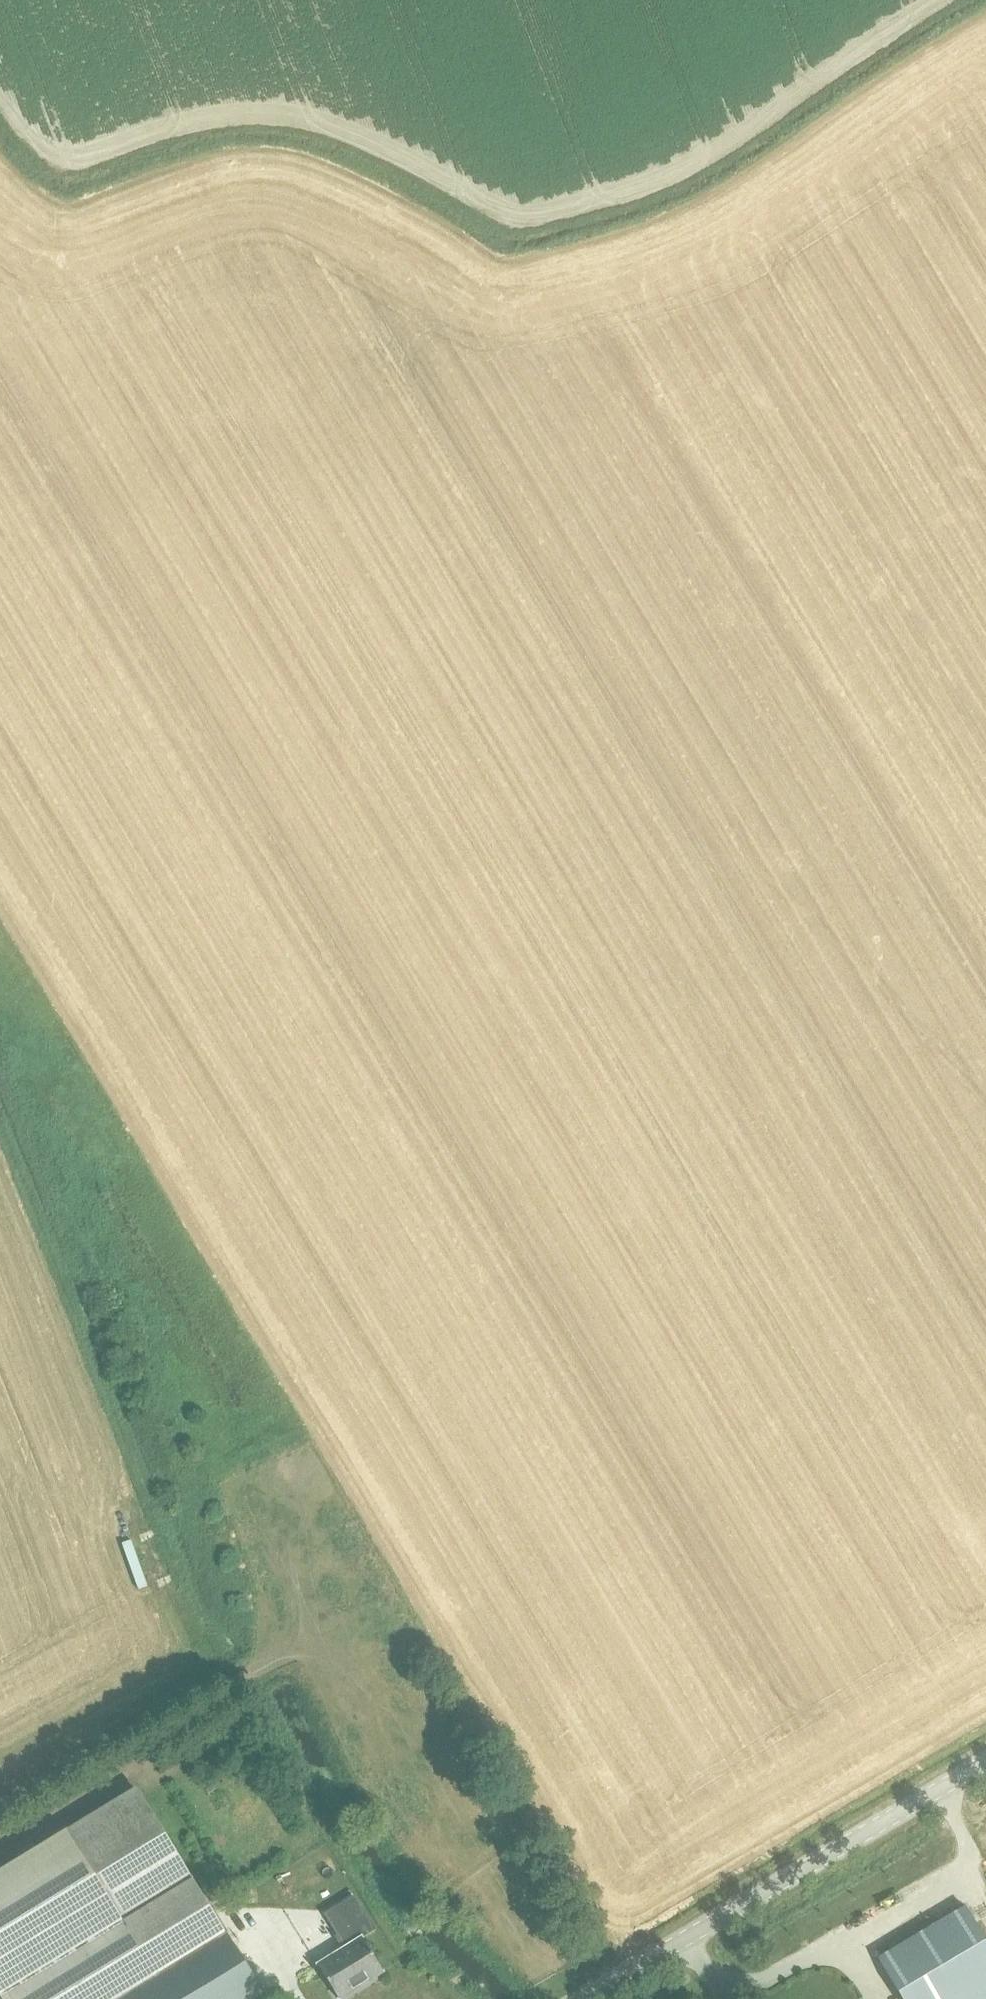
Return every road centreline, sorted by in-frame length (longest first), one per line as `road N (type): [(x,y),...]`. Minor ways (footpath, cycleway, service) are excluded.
road 1 (unclassified): [(591,1998),(985,1763)]

